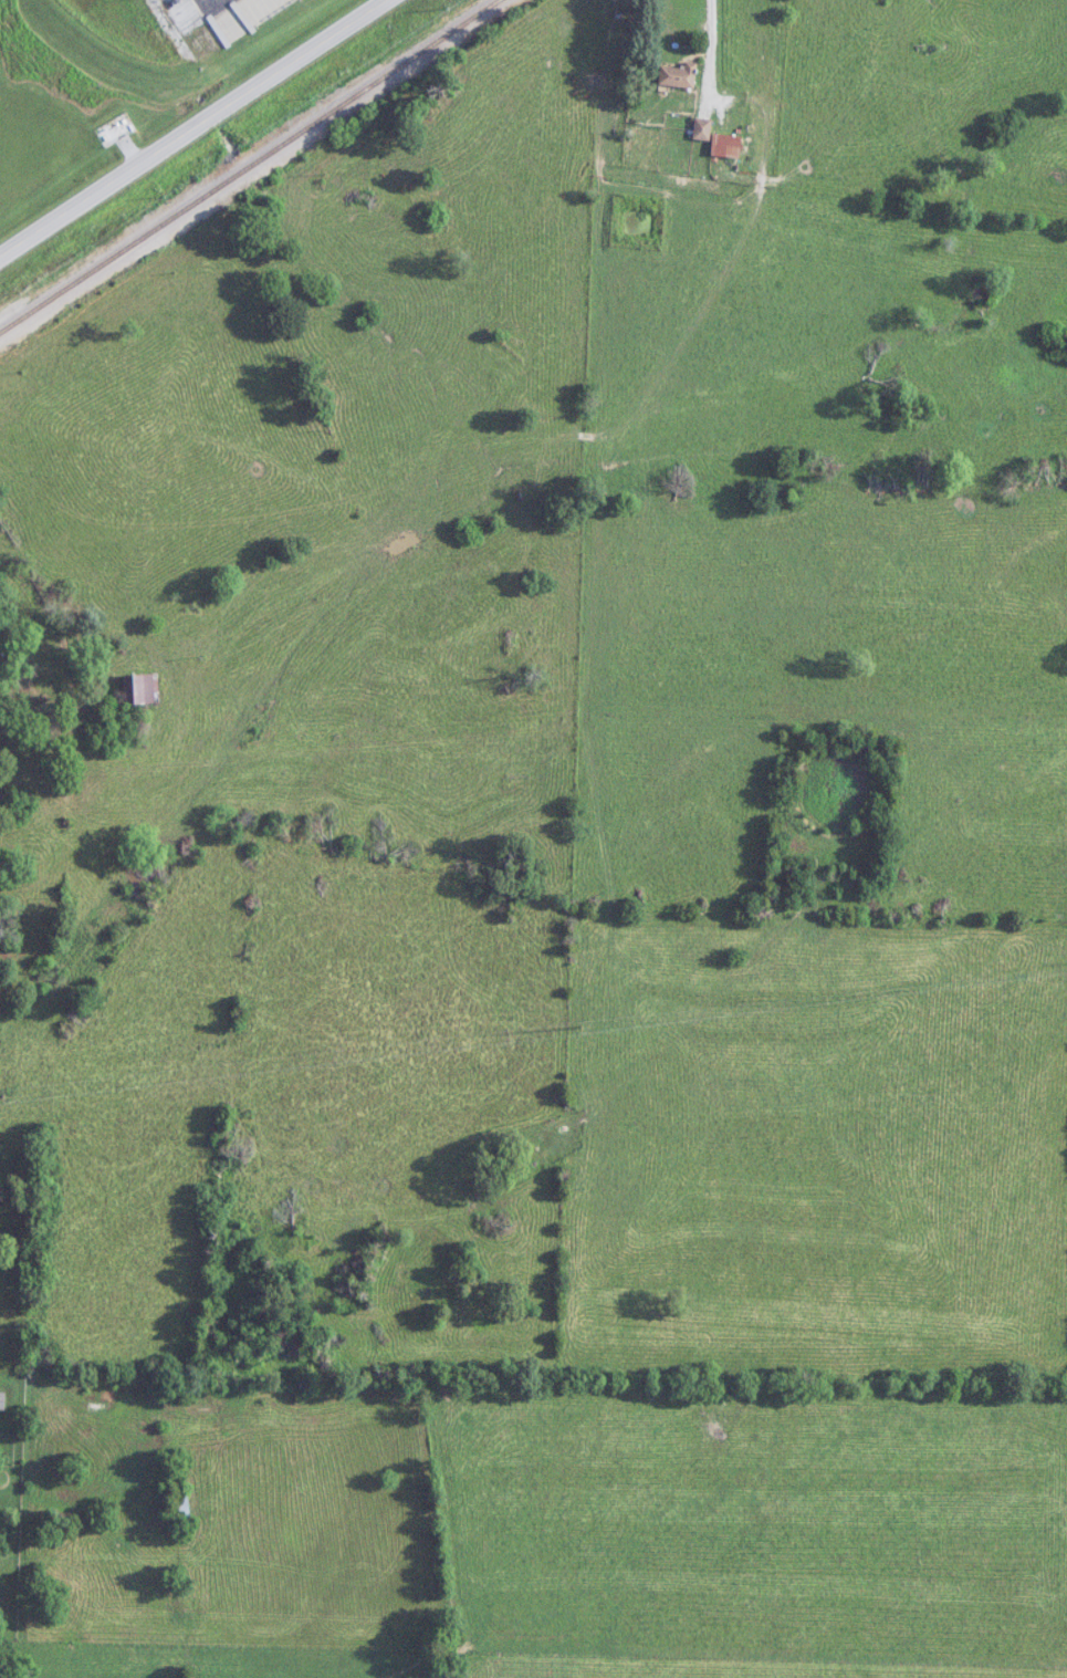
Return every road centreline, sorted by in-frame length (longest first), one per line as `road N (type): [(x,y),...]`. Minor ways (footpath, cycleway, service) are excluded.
road 1 (tertiary): [(0,262),(399,0)]

